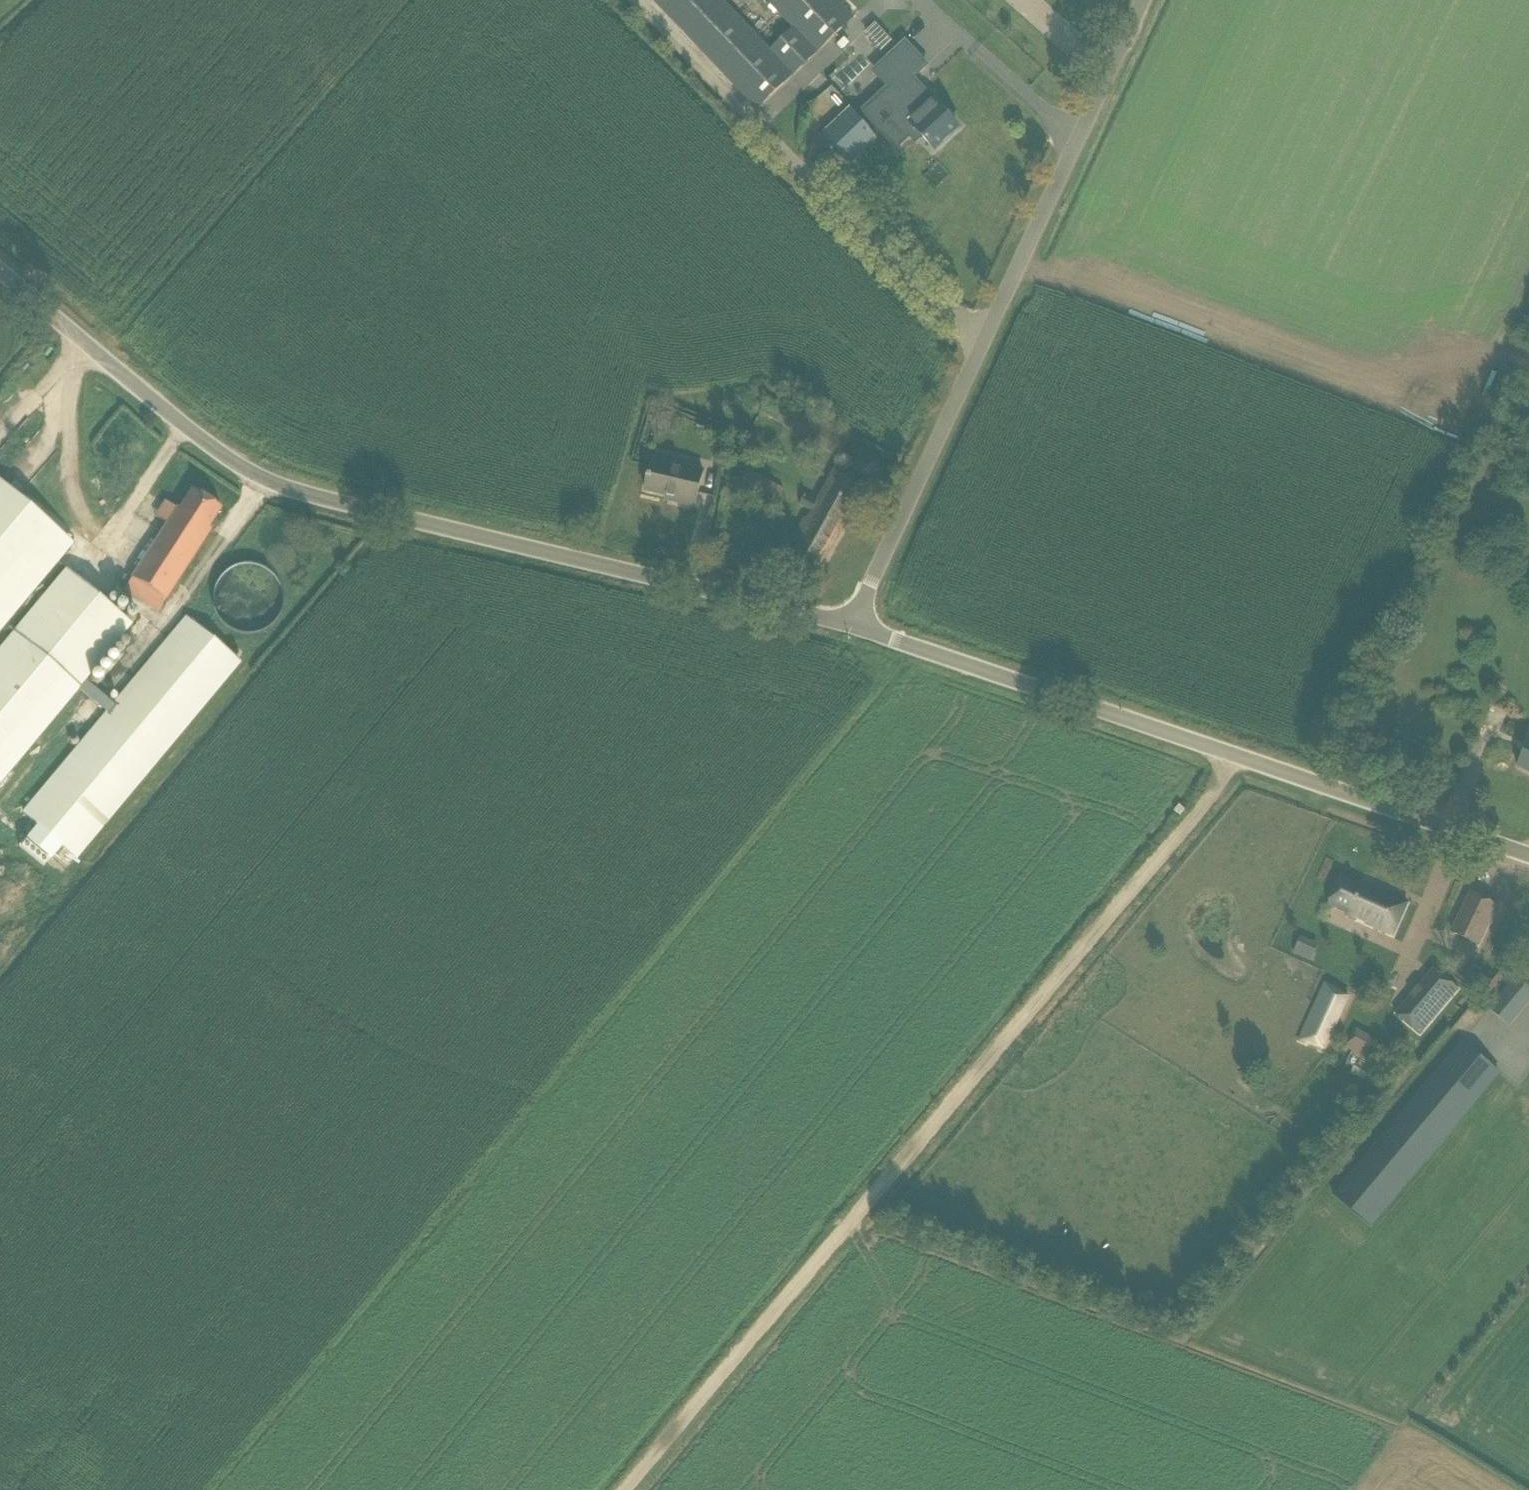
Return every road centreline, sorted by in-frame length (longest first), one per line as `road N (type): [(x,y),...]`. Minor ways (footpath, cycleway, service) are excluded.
road 1 (track): [(1237,758),(624,1489)]
road 2 (unclassified): [(849,627),(344,509),(246,470),(0,266)]
road 3 (unclassified): [(1528,859),(849,627)]
road 4 (unclassified): [(849,627),(1143,0)]

